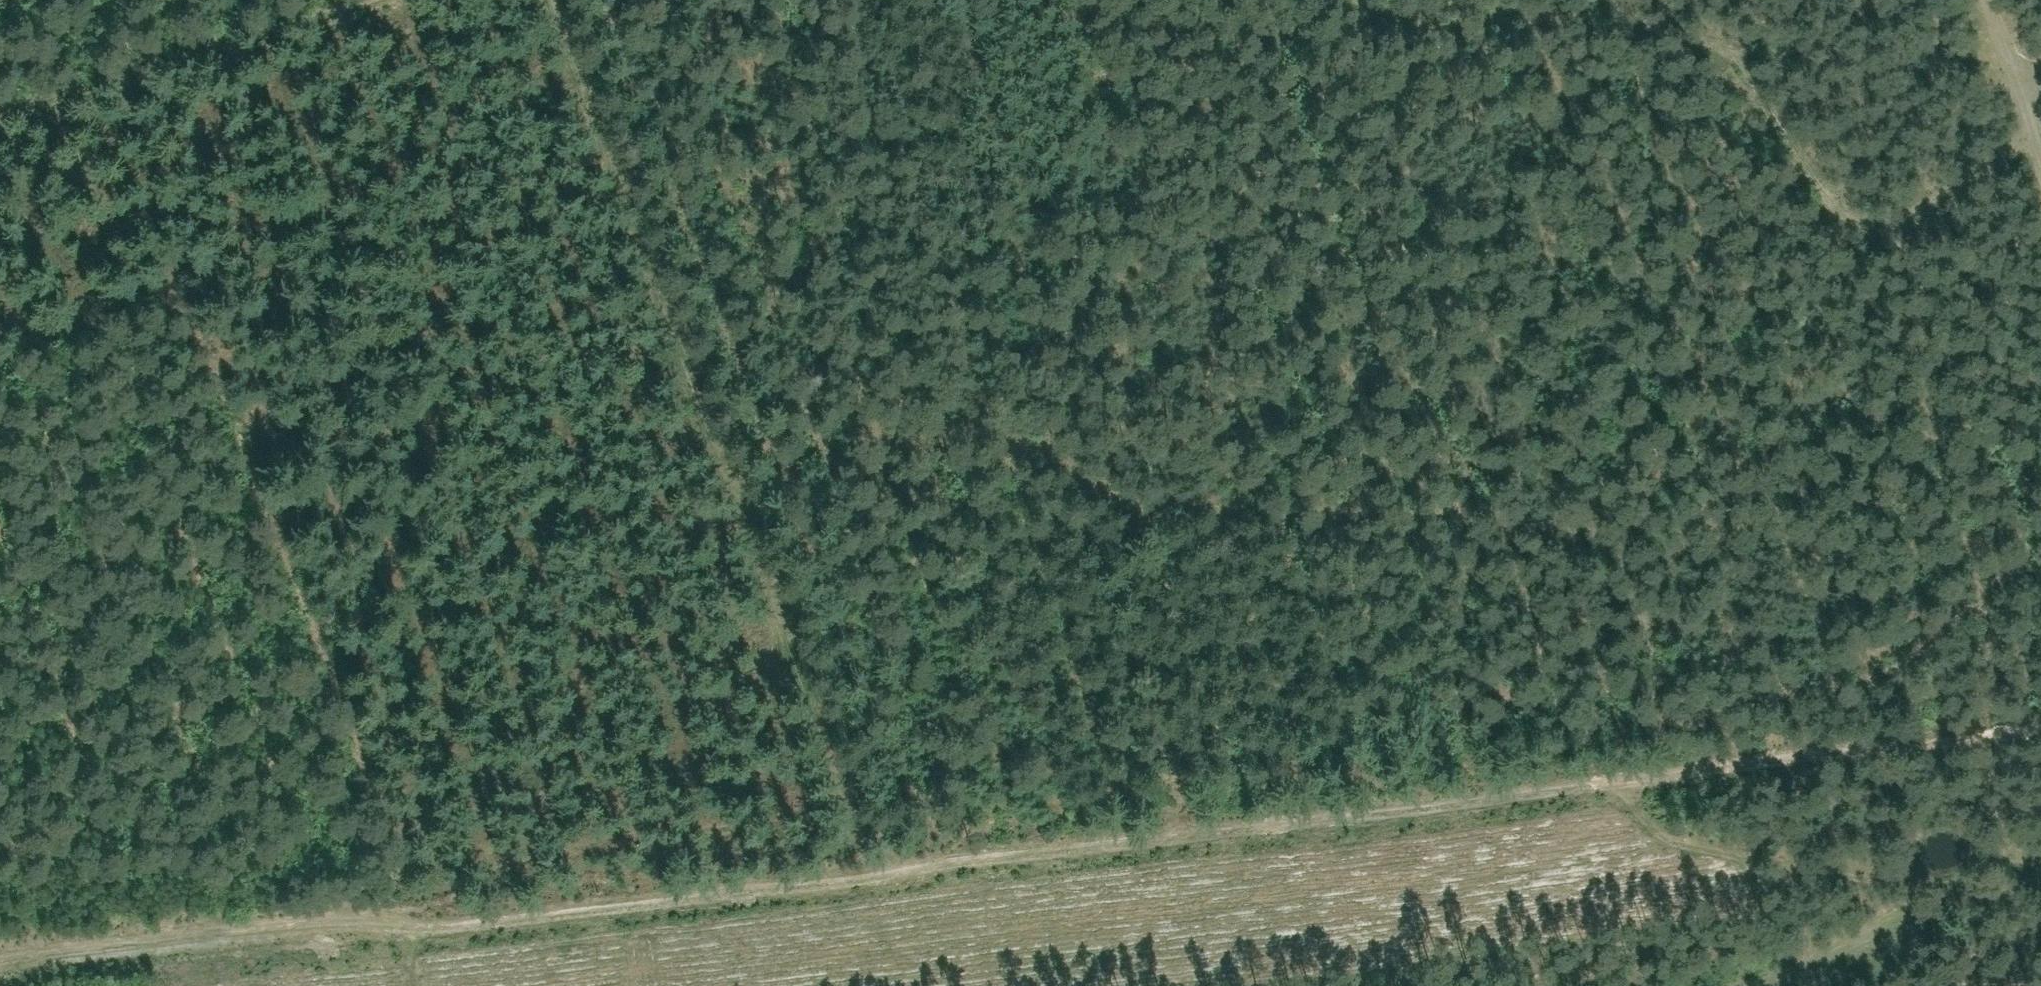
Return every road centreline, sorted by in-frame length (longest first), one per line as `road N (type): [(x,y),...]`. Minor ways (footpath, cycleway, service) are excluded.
road 1 (track): [(0,966),(221,920),(458,920),(783,885),(2040,722)]
road 2 (track): [(1984,0),(2040,152)]

